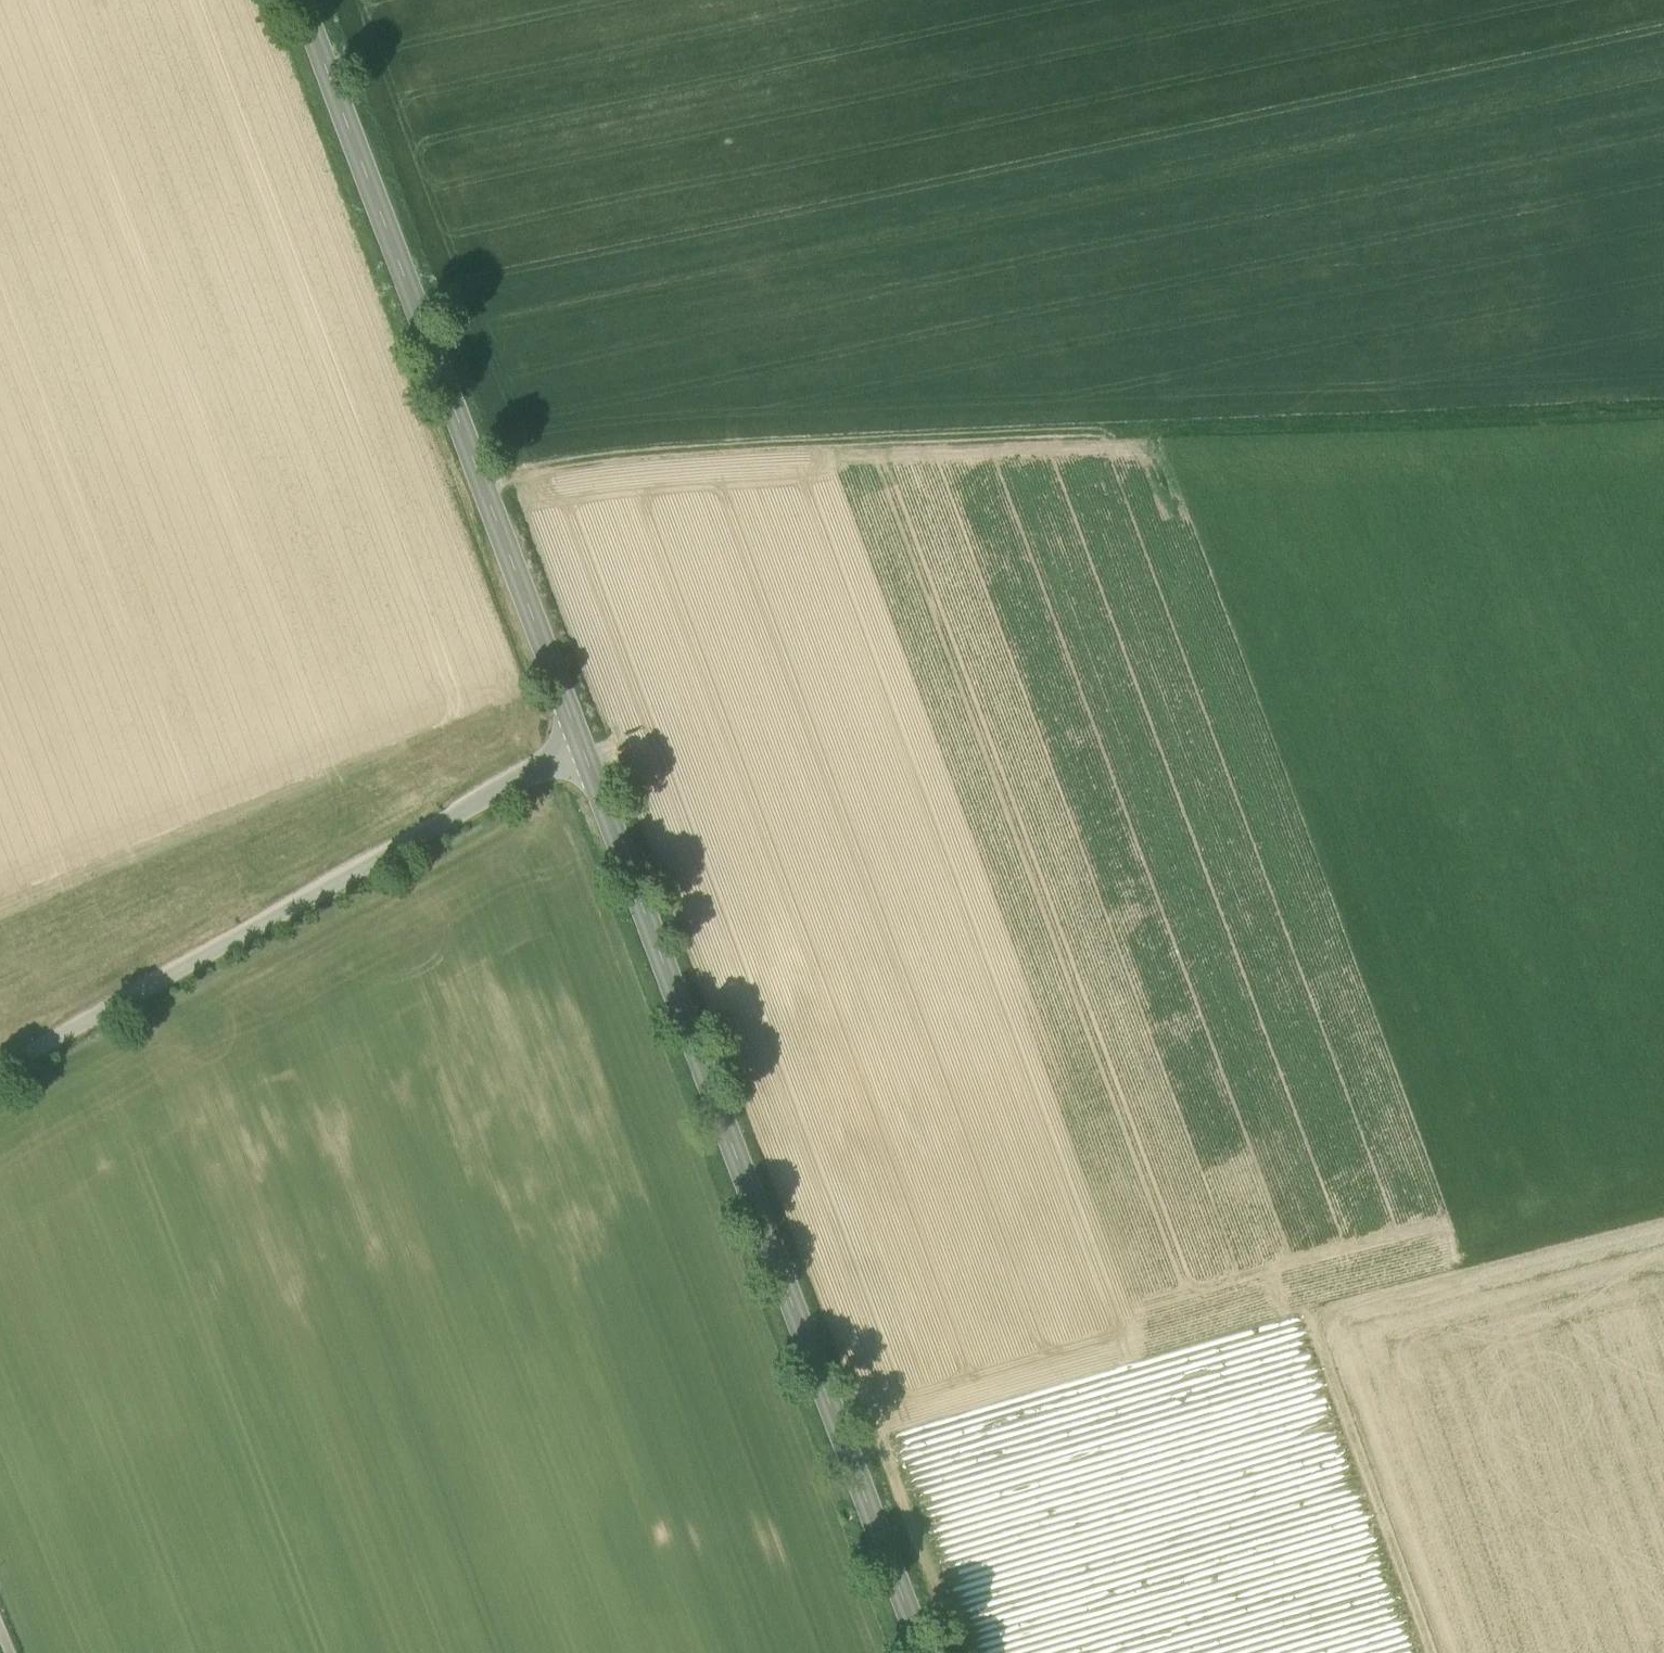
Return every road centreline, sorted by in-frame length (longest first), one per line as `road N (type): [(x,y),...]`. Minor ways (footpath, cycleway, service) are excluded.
road 1 (secondary): [(923,1652),(581,745)]
road 2 (secondary): [(581,745),(305,0)]
road 3 (track): [(480,472),(1223,432)]
road 4 (residential): [(581,745),(0,1068)]

